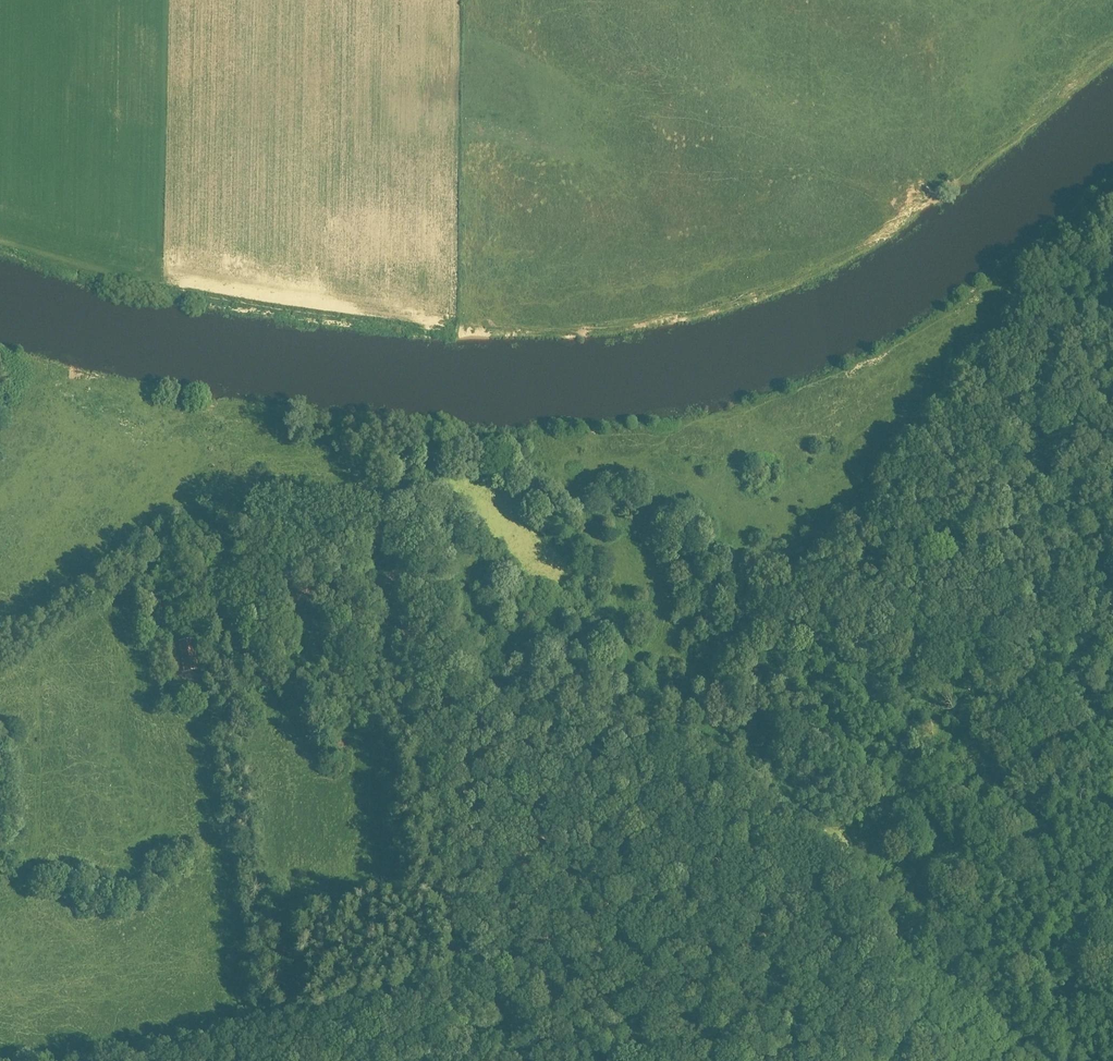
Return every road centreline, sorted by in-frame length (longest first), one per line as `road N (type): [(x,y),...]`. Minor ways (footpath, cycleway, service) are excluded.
road 1 (track): [(640,1060),(696,900),(684,847),(619,760),(613,718)]

